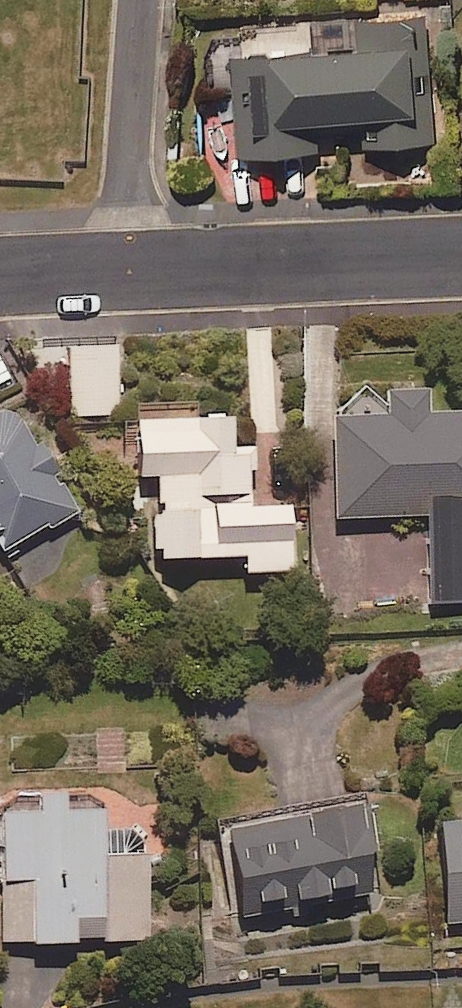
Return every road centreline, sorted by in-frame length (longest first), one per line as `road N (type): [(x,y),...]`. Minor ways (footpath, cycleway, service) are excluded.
road 1 (residential): [(461,255),(0,278)]

